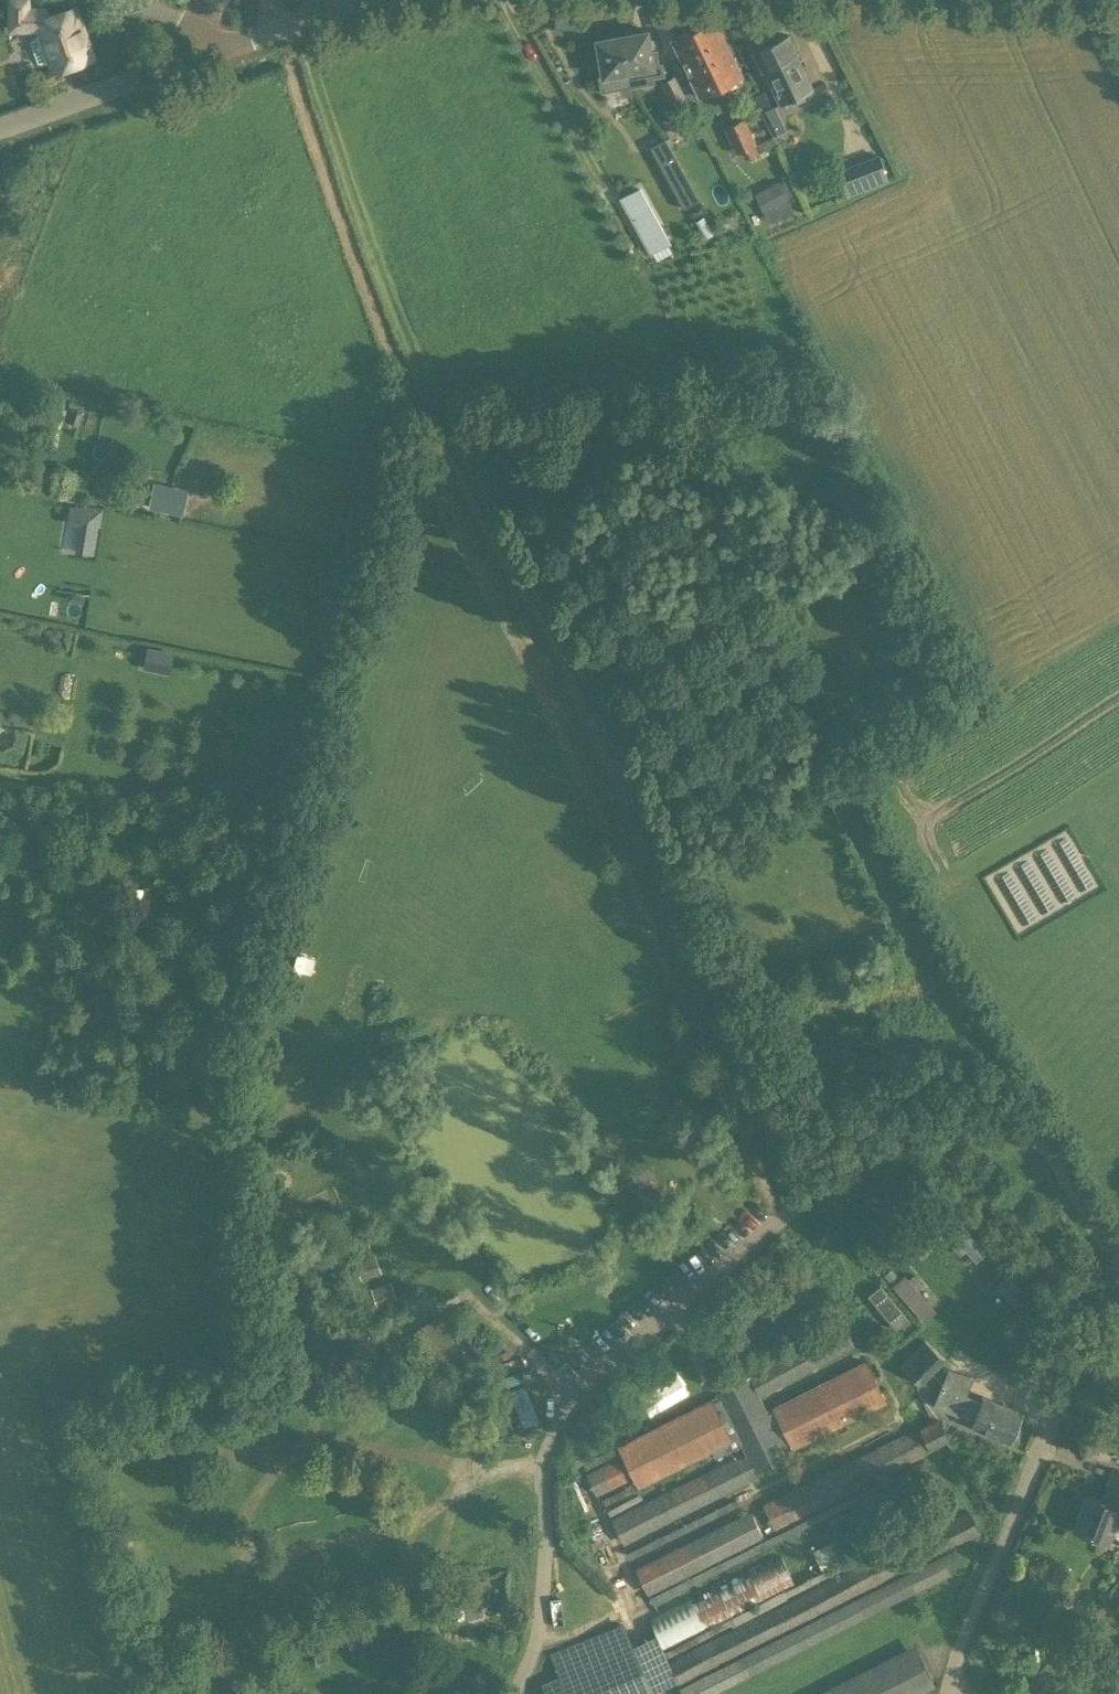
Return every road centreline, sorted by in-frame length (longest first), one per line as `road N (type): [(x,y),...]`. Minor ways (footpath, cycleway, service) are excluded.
road 1 (unclassified): [(946,1693),(1077,1359),(1118,1291)]
road 2 (track): [(1025,1134),(1022,1109),(985,1040),(907,952),(838,796)]
road 3 (unclassified): [(0,128),(239,48)]
road 4 (unclassified): [(239,48),(371,0)]

